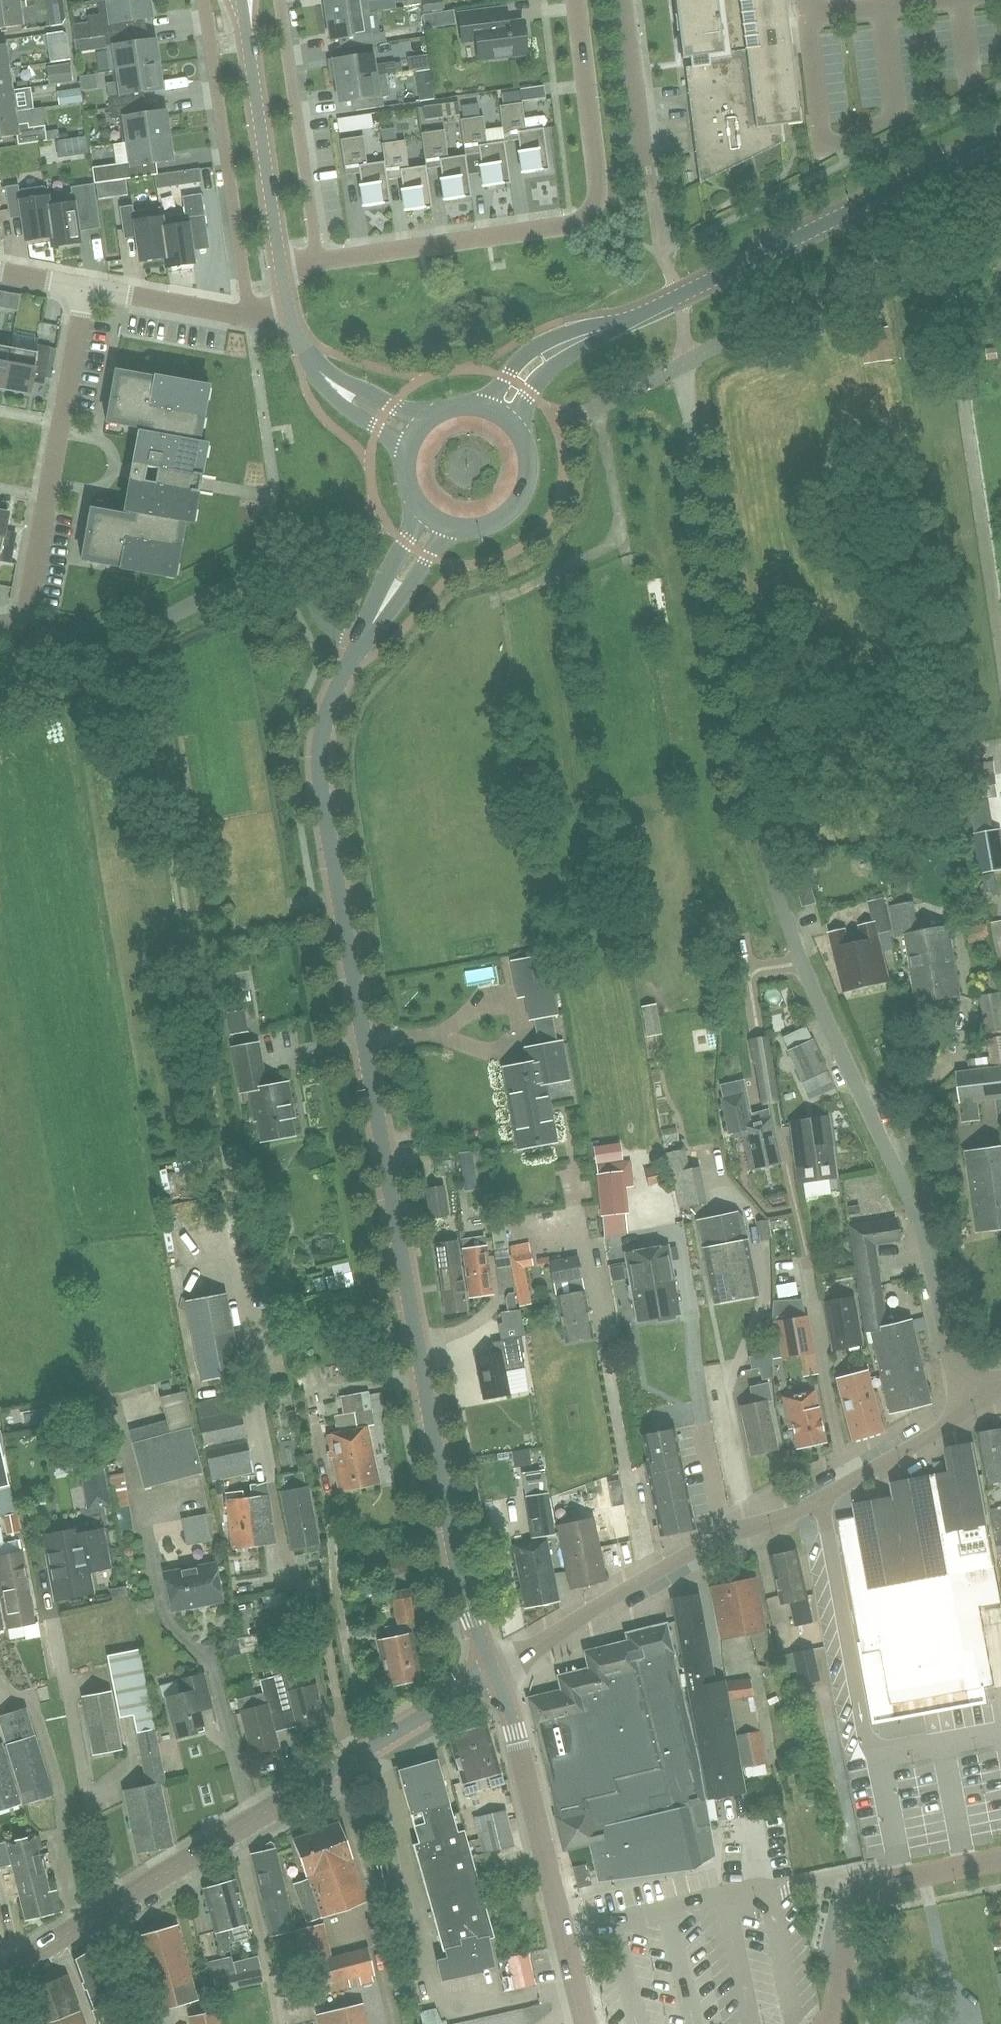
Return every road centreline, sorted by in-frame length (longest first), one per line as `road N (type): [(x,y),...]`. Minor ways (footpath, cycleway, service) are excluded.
road 1 (secondary): [(494,1670),(452,1547),(319,770),(332,696),(440,523)]
road 2 (residential): [(685,363),(755,816),(802,965),(923,1235),(966,1404)]
road 3 (secondary): [(0,1975),(494,1670)]
road 4 (track): [(221,1188),(152,751),(103,648)]
road 5 (residential): [(494,1670),(709,1541),(785,1517),(945,1426),(966,1404)]
road 6 (residential): [(317,262),(570,226),(588,215),(598,185),(578,0)]
road 7 (secondary): [(904,189),(632,321),(551,351),(517,383),(500,414)]
road 8 (tertiary): [(584,2023),(494,1670)]
road 9 (residential): [(87,289),(27,606),(0,624)]
road 10 (residential): [(0,700),(286,555)]
road 11 (residential): [(203,0),(248,316)]
road 12 (unclassified): [(1000,1860),(861,1888),(831,2023)]
road 13 (residential): [(929,241),(685,363)]
road 14 (tertiary): [(242,0),(280,268)]
road 15 (residential): [(317,262),(280,0)]
road 16 (residential): [(651,194),(626,0)]
road 17 (secondary): [(440,523),(460,529),(501,520),(527,487),(527,446),(500,414)]
road 18 (tertiary): [(288,313),(297,340),(342,394),(414,435)]
road 19 (residential): [(248,316),(87,289)]
road 20 (residential): [(934,0),(808,15),(806,0)]

